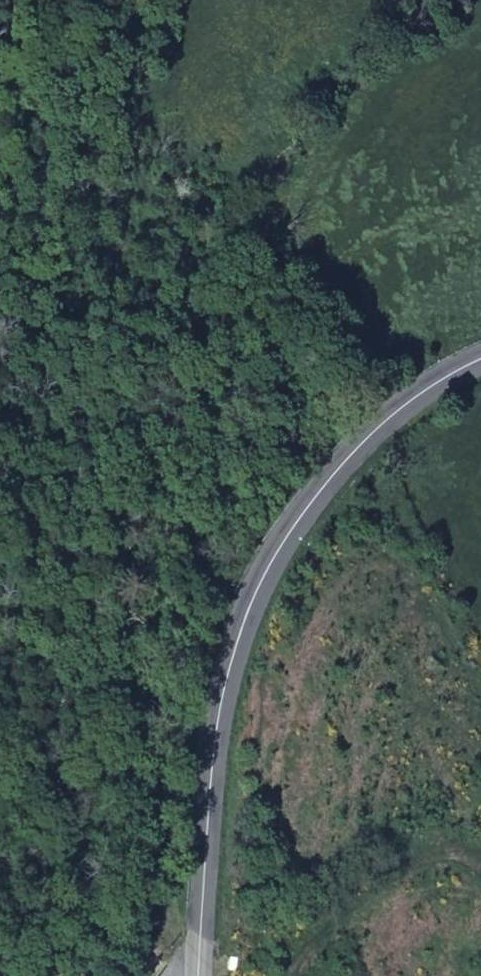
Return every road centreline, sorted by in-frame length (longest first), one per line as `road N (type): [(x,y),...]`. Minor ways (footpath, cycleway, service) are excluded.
road 1 (secondary): [(480,360),(429,387),(369,436),(320,490),(250,607),(215,742),(199,975)]
road 2 (track): [(0,294),(64,53),(90,0)]
road 3 (track): [(480,856),(427,858),(405,868),(359,903),(295,975)]

